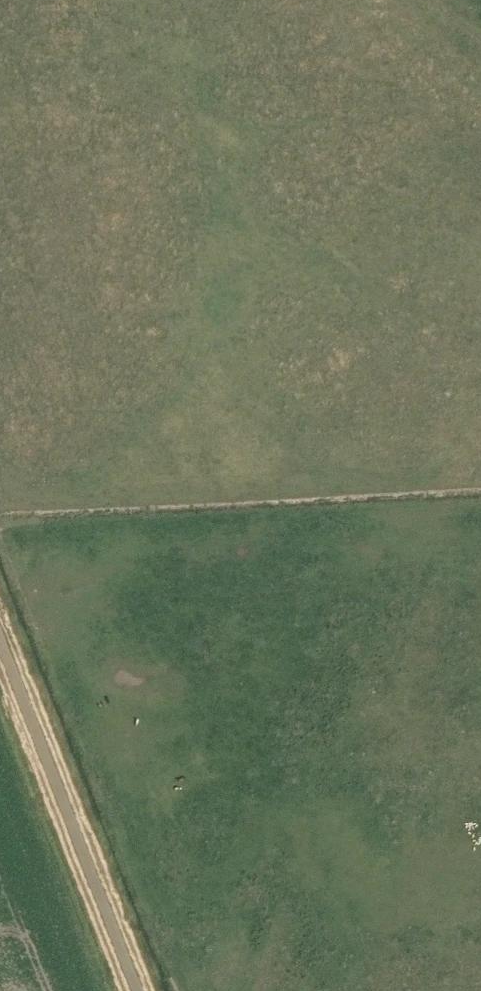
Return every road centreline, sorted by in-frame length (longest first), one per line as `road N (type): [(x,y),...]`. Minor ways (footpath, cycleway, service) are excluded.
road 1 (unclassified): [(137,990),(0,641)]

